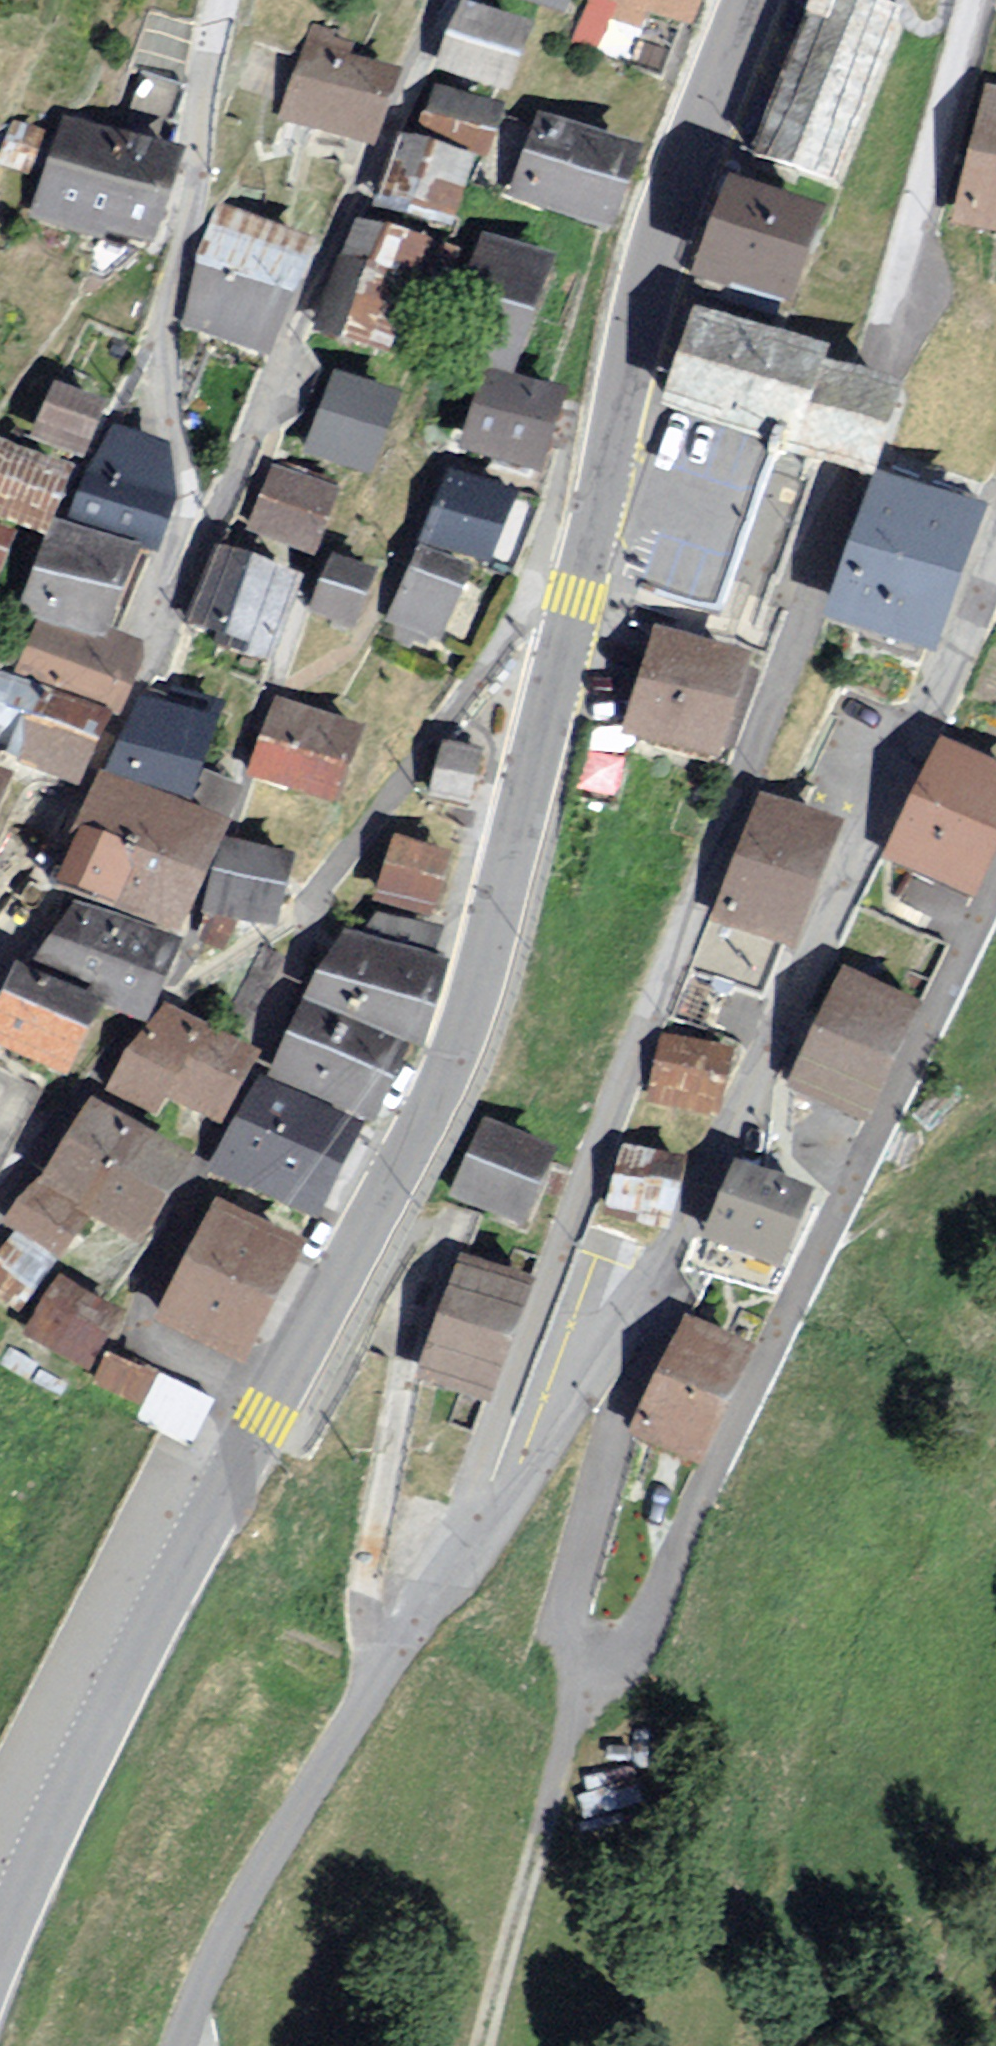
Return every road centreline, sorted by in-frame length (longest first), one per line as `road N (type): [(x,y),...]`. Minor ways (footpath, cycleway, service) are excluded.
road 1 (residential): [(983,0),(810,614),(470,1505),(481,1548)]
road 2 (tertiary): [(0,1952),(38,1850),(453,1053),(485,961),(587,552)]
road 3 (residential): [(627,1338),(628,1381),(565,1619),(570,1642),(604,1655),(625,1646),(650,1607),(995,885)]
road 4 (residential): [(0,1201),(127,1033),(309,902),(587,552)]
road 5 (residential): [(995,565),(770,1065),(627,1338)]
road 6 (residential): [(481,1548),(365,1704),(291,1821),(178,2045)]
road 7 (residential): [(209,525),(295,366),(458,0)]
road 8 (tertiary): [(587,552),(664,225),(751,0)]
road 9 (unclassified): [(209,525),(171,387),(207,192),(222,0)]
road 10 (track): [(595,1653),(485,2045)]
road 11 (residential): [(76,839),(152,686),(209,525)]
road 12 (residential): [(627,1338),(481,1548)]
road 13 (residential): [(0,960),(76,839)]

